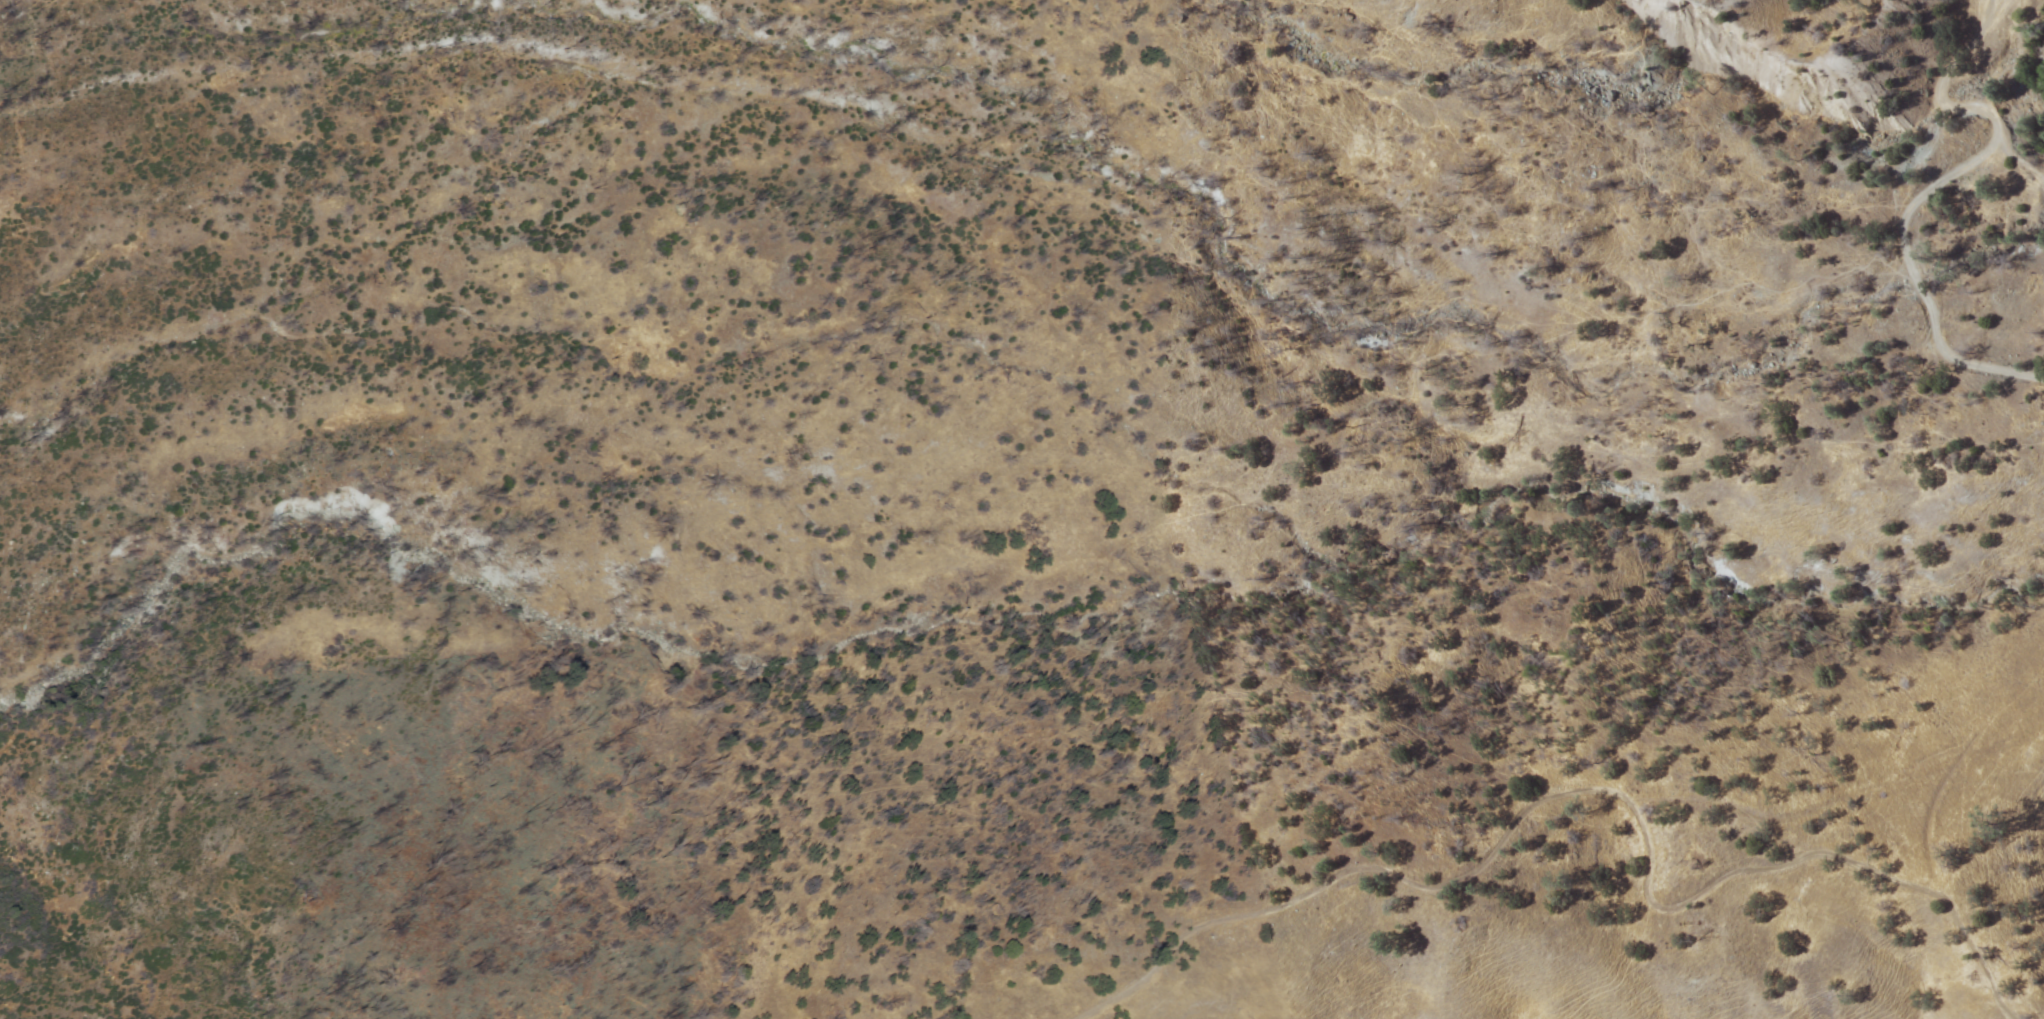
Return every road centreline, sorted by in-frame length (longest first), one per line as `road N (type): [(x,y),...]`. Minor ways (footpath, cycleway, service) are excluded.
road 1 (track): [(2043,384),(1973,373),(1941,358),(1899,253),(1902,228),(1924,194),(1993,151),(1994,121),(1942,116),(1935,100),(1996,0)]

